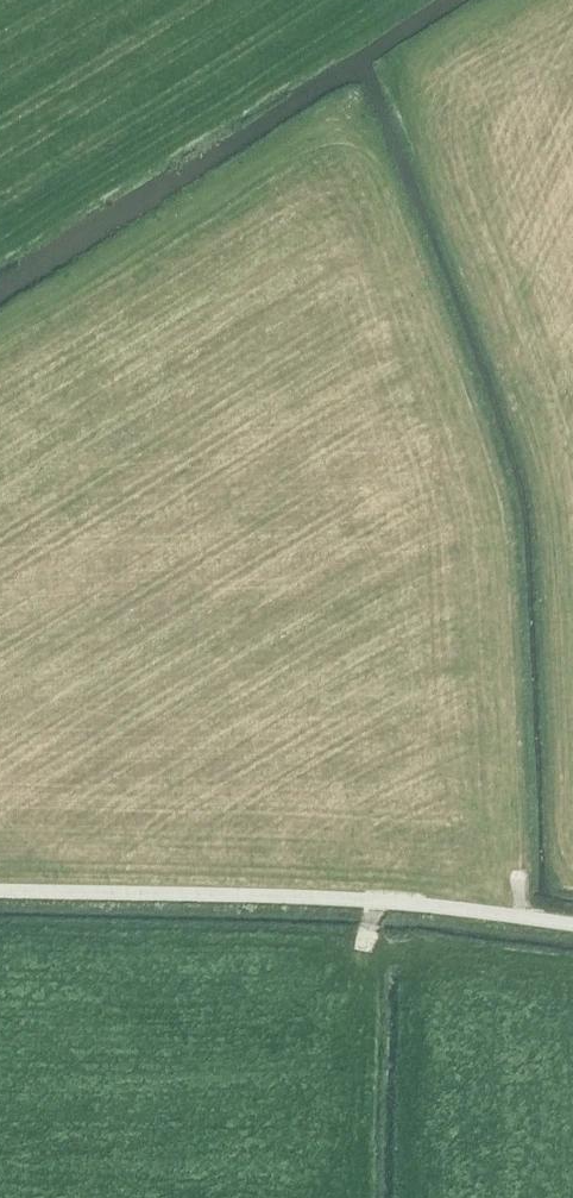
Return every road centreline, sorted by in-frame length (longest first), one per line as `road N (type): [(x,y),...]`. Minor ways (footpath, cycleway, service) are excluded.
road 1 (unclassified): [(572,925),(383,901),(0,892)]

